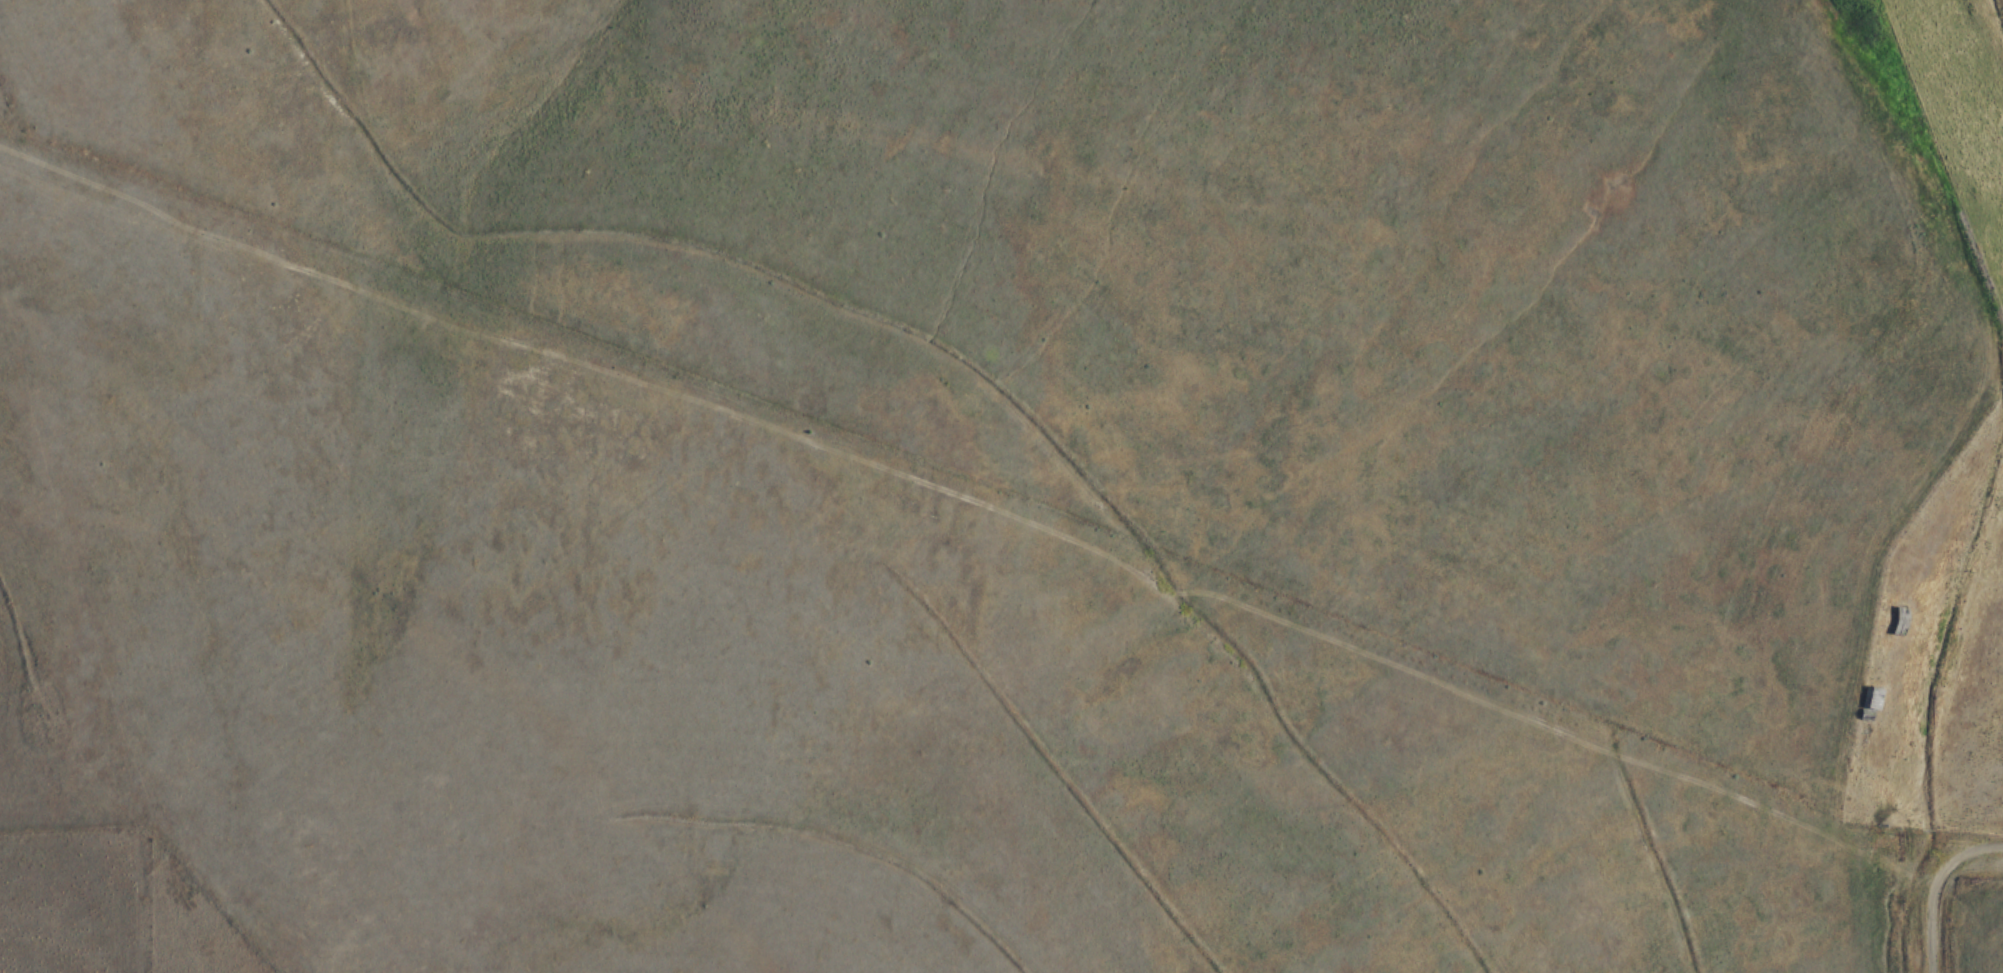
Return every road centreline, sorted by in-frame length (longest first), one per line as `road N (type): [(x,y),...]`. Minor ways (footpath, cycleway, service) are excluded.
road 1 (residential): [(1943,972),(1941,909),(1983,867),(2002,867)]

